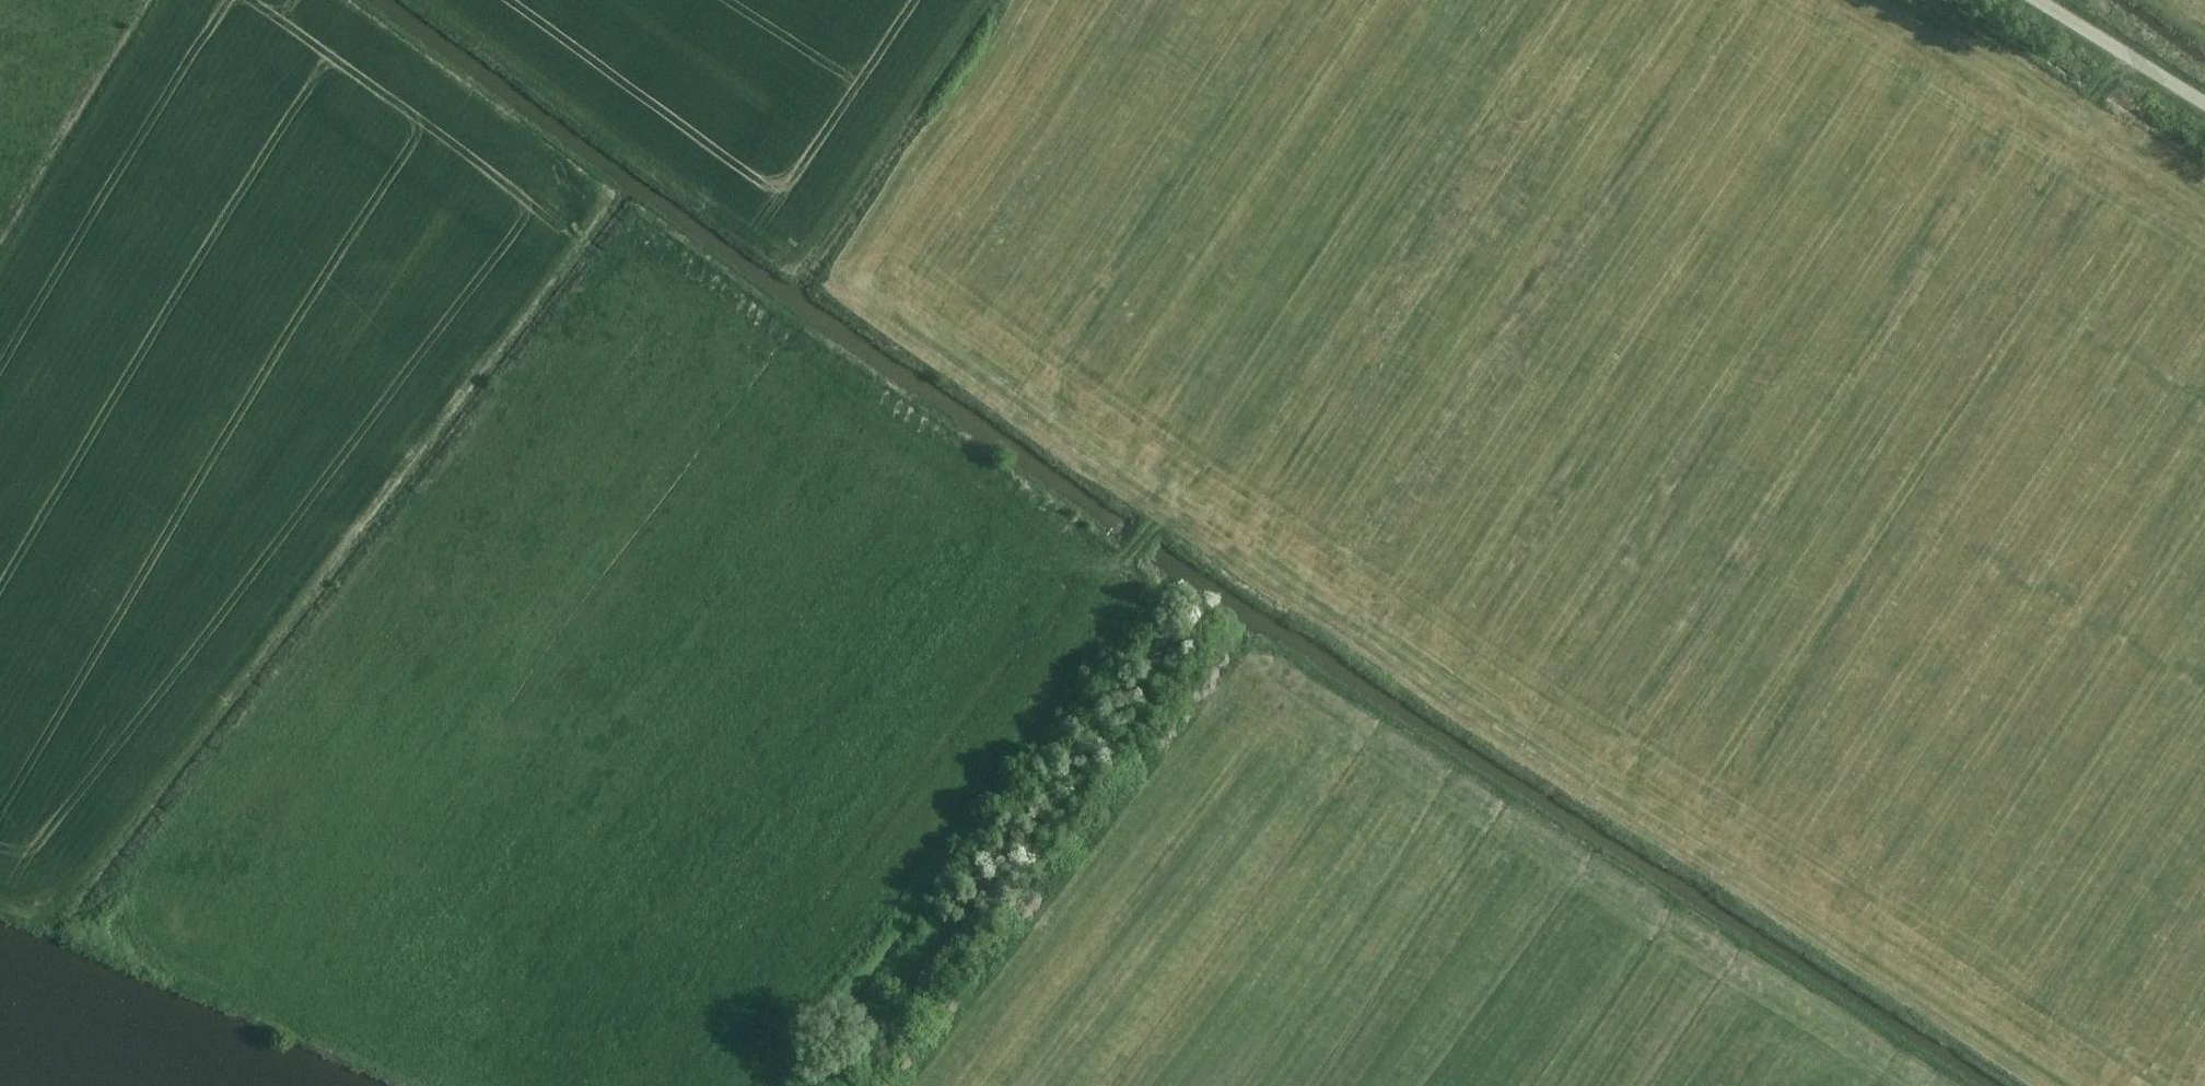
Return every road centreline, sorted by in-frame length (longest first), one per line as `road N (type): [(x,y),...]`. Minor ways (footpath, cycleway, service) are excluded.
road 1 (unclassified): [(2042,0),(2204,100)]

